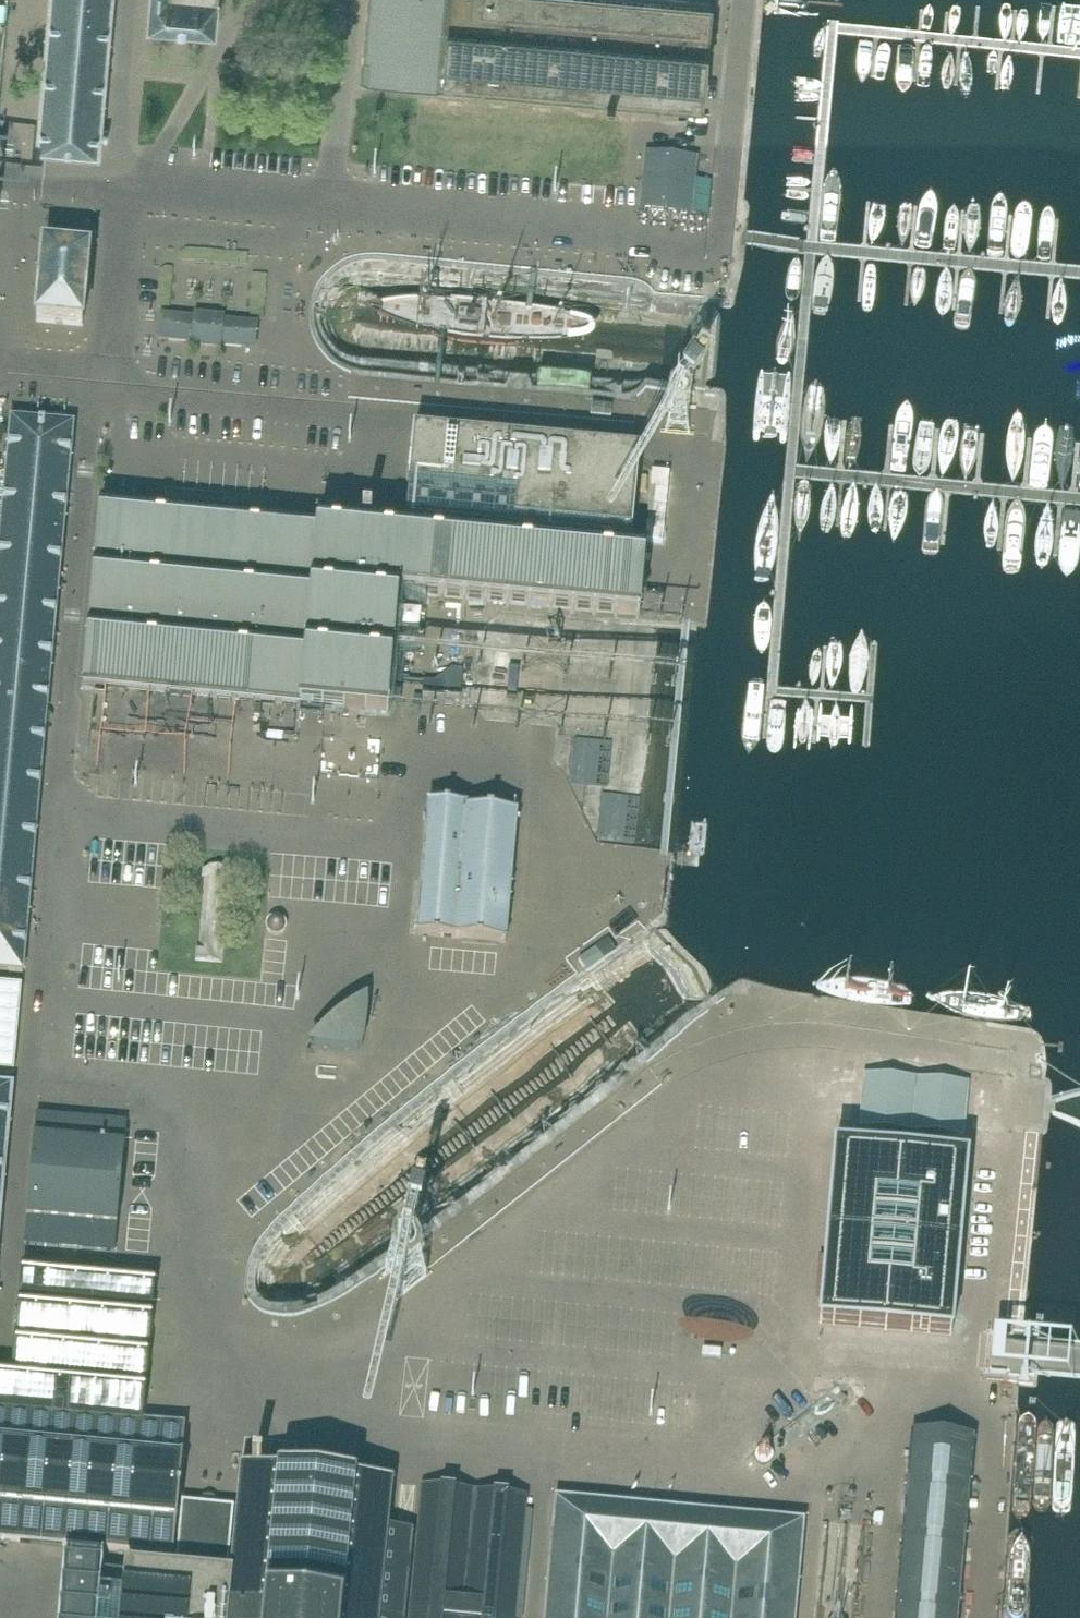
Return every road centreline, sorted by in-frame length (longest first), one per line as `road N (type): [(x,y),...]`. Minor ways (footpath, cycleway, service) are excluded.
road 1 (unclassified): [(736,0),(715,244),(335,208)]
road 2 (unclassified): [(363,1345),(409,1321),(686,1091),(815,1104)]
road 3 (unclassified): [(815,1104),(855,1044),(1014,1067),(992,1304),(971,1326),(966,1361)]
road 4 (unclassified): [(101,396),(55,909)]
road 5 (unclassified): [(364,417),(699,447),(687,612)]
road 6 (unclassified): [(118,447),(360,467),(364,417)]
road 7 (unclassified): [(406,842),(411,789),(421,778),(516,782),(541,804),(575,884)]
road 8 (unclassified): [(982,1617),(996,1435),(963,1402),(966,1361)]
road 9 (unclassified): [(815,1104),(795,1309),(797,1362)]
road 10 (unclassified): [(575,884),(513,980),(439,1005),(394,1043)]
road 11 (unclassified): [(335,208),(120,188)]
road 12 (unclassified): [(335,208),(352,0)]
road 13 (unclassified): [(406,842),(394,1043)]
road 14 (unclassified): [(881,1617),(898,1420)]
road 15 (unclassified): [(120,188),(103,379)]
road 16 (unclassified): [(120,188),(137,0)]
road 17 (unclassified): [(40,1077),(26,1102),(12,1254)]
road 18 (unclassified): [(34,0),(18,179)]
road 19 (unclassified): [(190,1091),(175,1269)]
road 20 (unclassified): [(547,1440),(531,1617)]
road 21 (unclassified): [(12,1254),(175,1269)]
road 22 (unclassified): [(40,1077),(190,1091)]
road 23 (unclassified): [(15,221),(0,369)]
road 24 (unclassified): [(221,1338),(289,1363),(363,1345)]
road 25 (unclassified): [(693,1453),(547,1440)]
road 26 (unclassified): [(394,1043),(326,1101),(270,1097)]
road 27 (unclassified): [(818,1483),(786,1496),(743,1492),(693,1453)]
road 28 (unclassified): [(547,1440),(408,1427)]
road 29 (unclassified): [(221,1338),(210,1476)]
road 30 (unclassified): [(807,1617),(818,1483)]
road 31 (unclassified): [(277,1019),(280,977),(341,917)]

